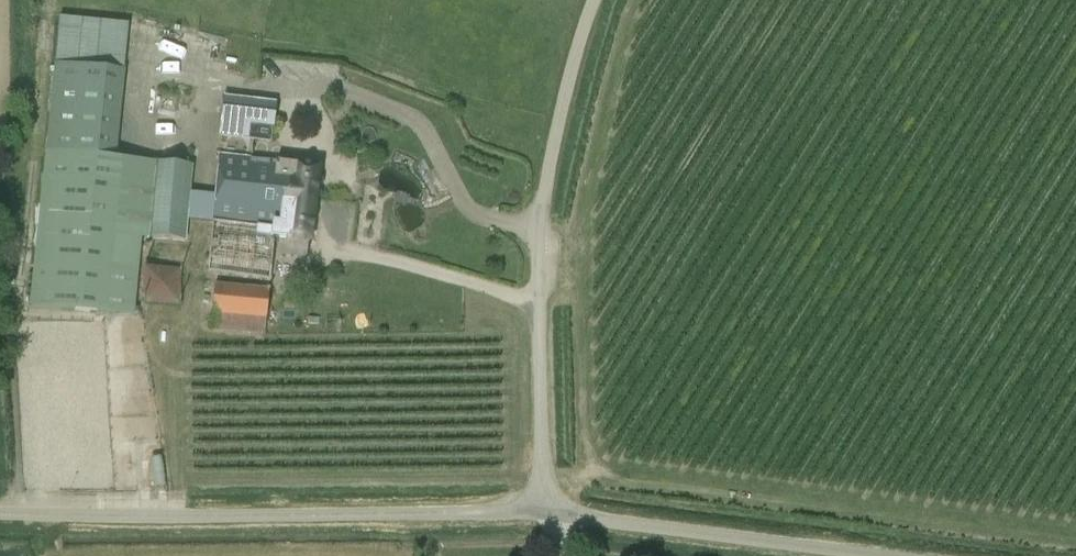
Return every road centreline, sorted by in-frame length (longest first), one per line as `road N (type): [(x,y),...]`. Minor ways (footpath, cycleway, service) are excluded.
road 1 (unclassified): [(0,517),(544,514)]
road 2 (unclassified): [(544,514),(534,260),(543,184),(593,0)]
road 3 (unclassified): [(544,514),(858,555)]

